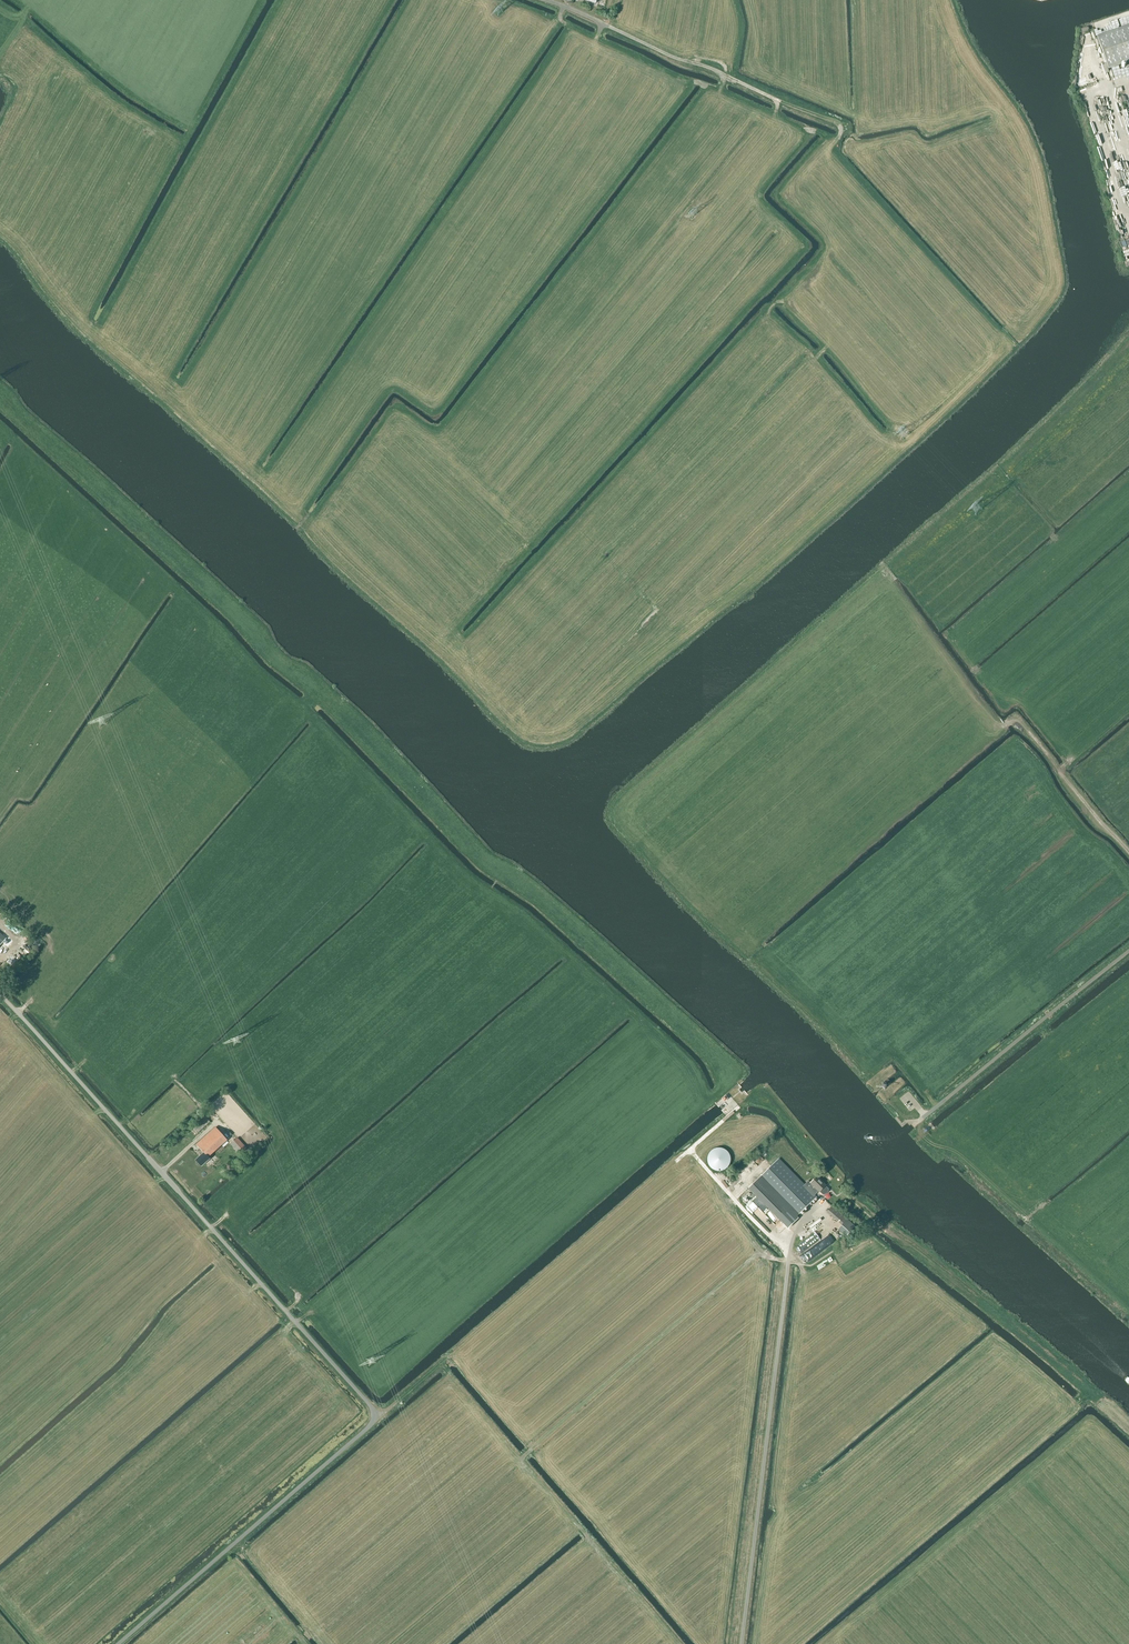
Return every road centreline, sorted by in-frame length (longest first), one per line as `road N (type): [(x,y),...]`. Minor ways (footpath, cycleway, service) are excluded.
road 1 (unclassified): [(120,1643),(370,1425),(371,1413),(0,999)]
road 2 (unclassified): [(742,1643),(788,1263)]
road 3 (unclassified): [(912,1127),(1128,952)]

